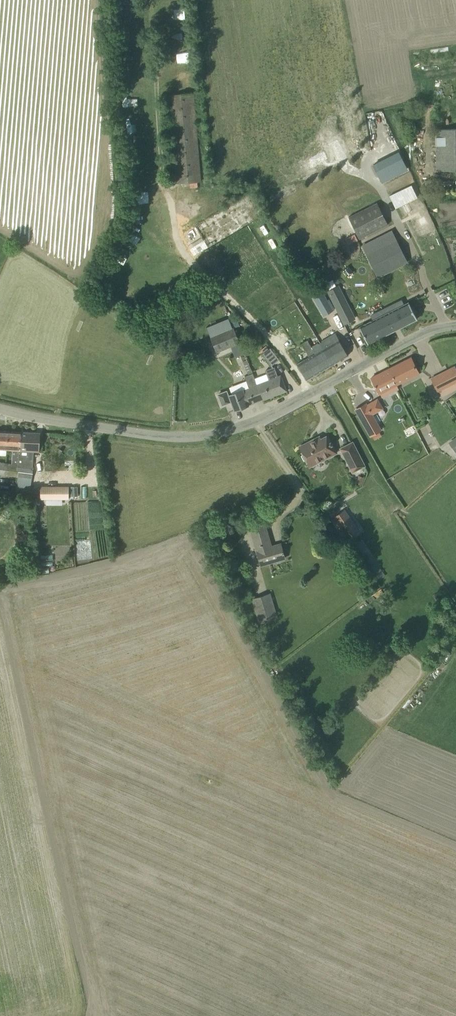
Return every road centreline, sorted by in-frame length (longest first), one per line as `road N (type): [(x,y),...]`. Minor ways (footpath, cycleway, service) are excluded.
road 1 (unclassified): [(0,409),(165,439),(216,437),(412,339),(455,326)]
road 2 (track): [(309,393),(270,337),(184,255),(164,172)]

